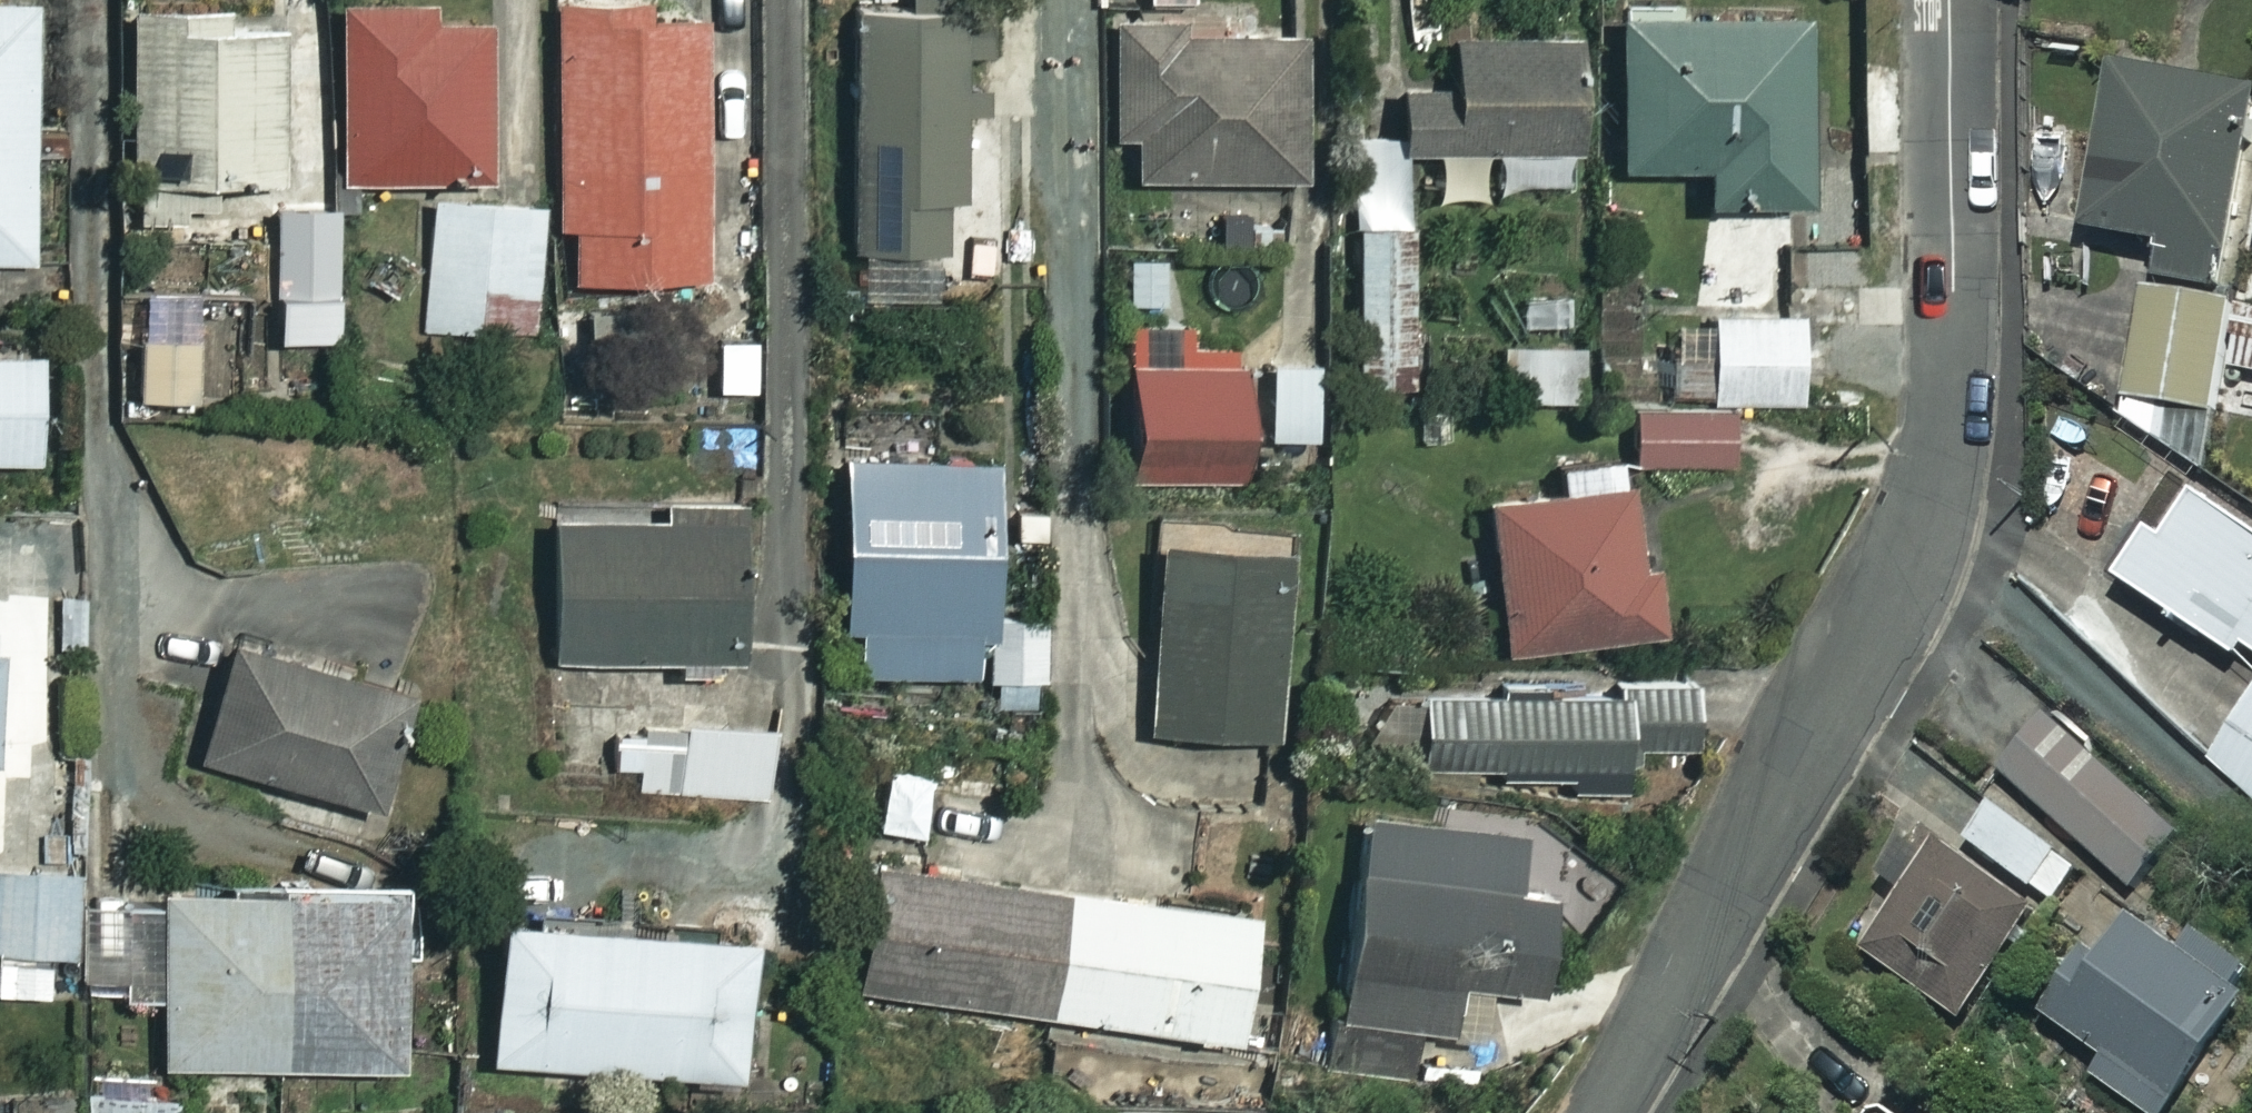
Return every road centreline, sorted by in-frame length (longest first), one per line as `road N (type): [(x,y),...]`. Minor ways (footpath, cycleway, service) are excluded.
road 1 (residential): [(1599,1112),(1904,555),(1930,490),(1953,354),(1948,0)]

